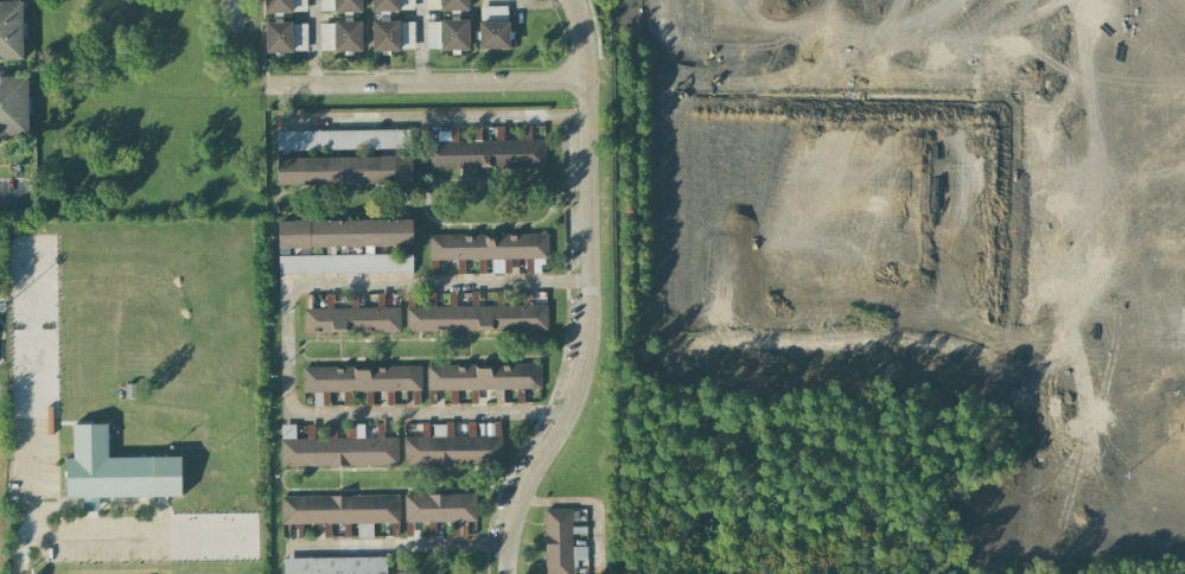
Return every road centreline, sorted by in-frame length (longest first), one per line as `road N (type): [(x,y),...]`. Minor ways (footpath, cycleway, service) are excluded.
road 1 (residential): [(572,0),(585,43),(588,346),(569,409),(510,525),(507,573)]
road 2 (residential): [(586,82),(272,82)]

